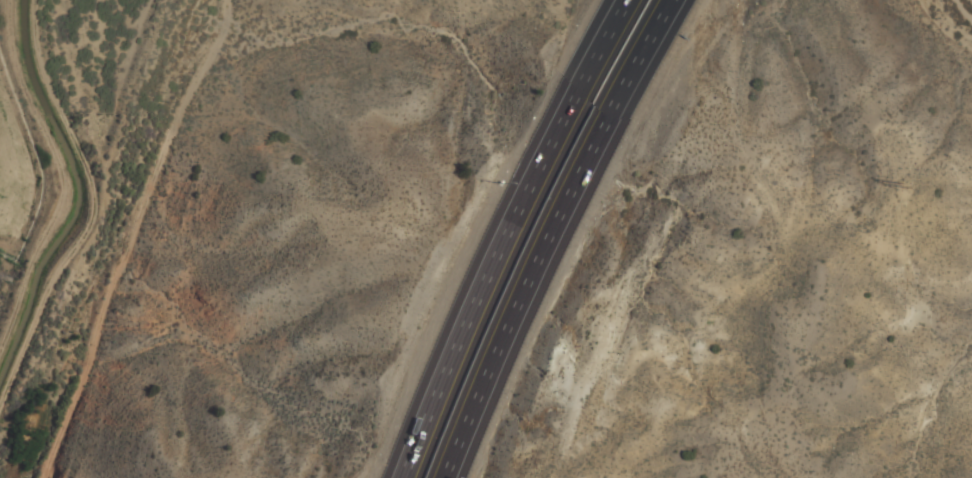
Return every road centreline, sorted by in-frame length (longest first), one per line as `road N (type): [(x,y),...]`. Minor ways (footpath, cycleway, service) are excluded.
road 1 (motorway): [(618,0),(487,254),(401,477)]
road 2 (motorway): [(454,477),(503,352),(665,0)]

